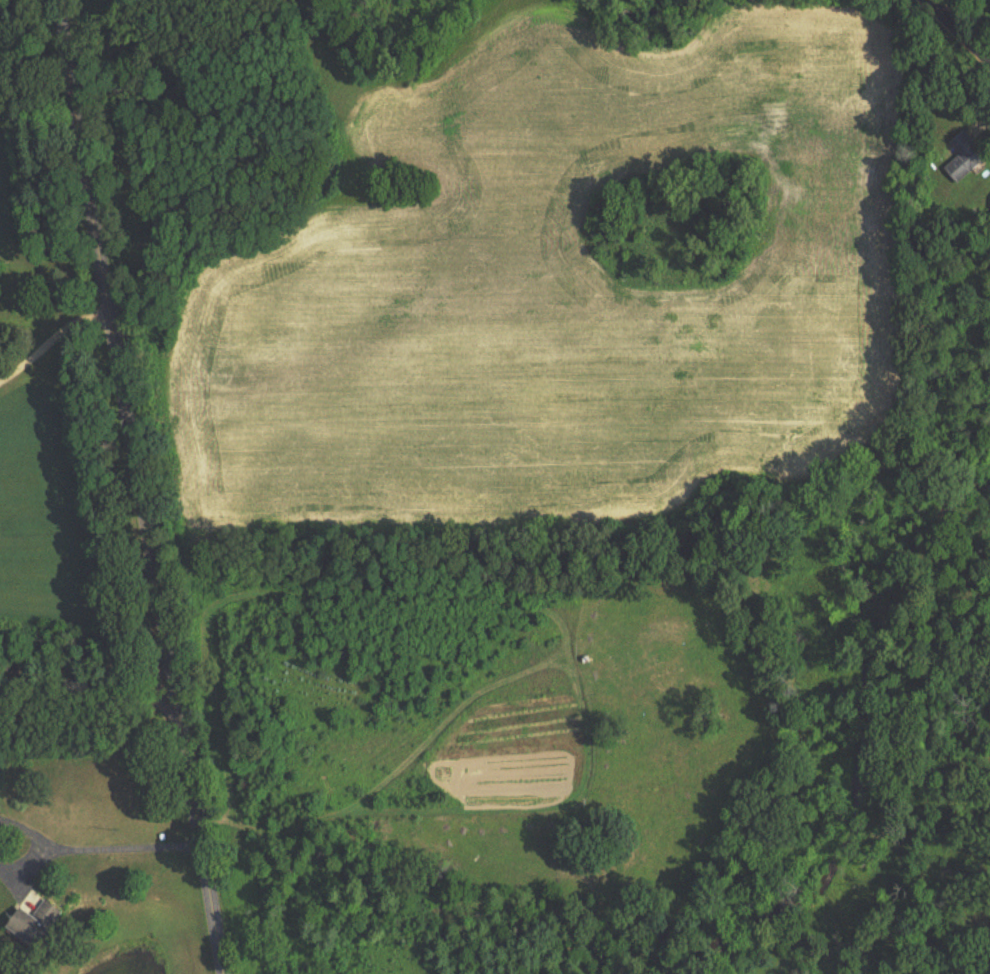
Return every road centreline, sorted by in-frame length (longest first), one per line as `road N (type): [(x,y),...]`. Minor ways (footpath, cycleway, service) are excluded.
road 1 (residential): [(226,973),(64,0)]

